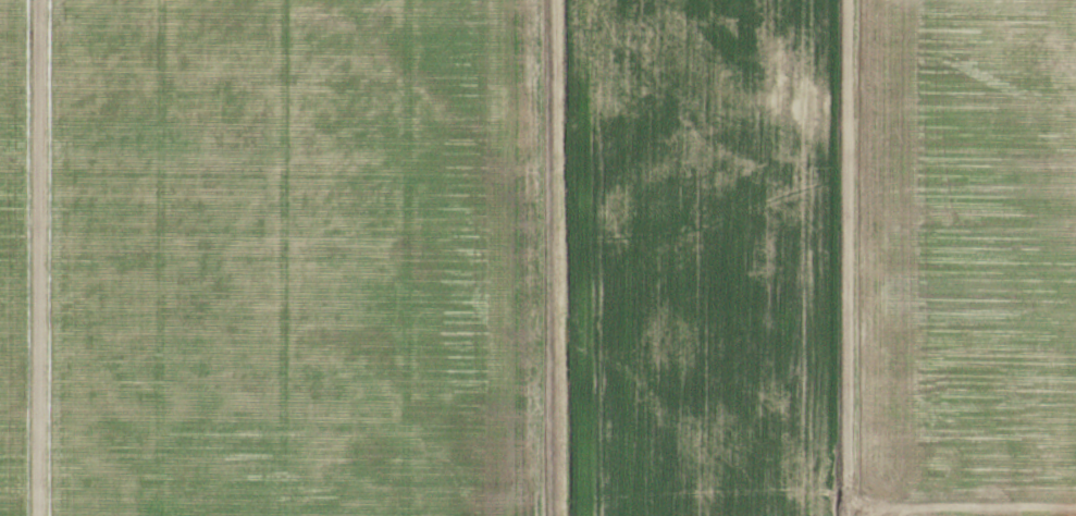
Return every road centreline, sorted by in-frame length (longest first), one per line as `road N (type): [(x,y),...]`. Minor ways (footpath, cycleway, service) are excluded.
road 1 (track): [(553,0),(559,515)]

